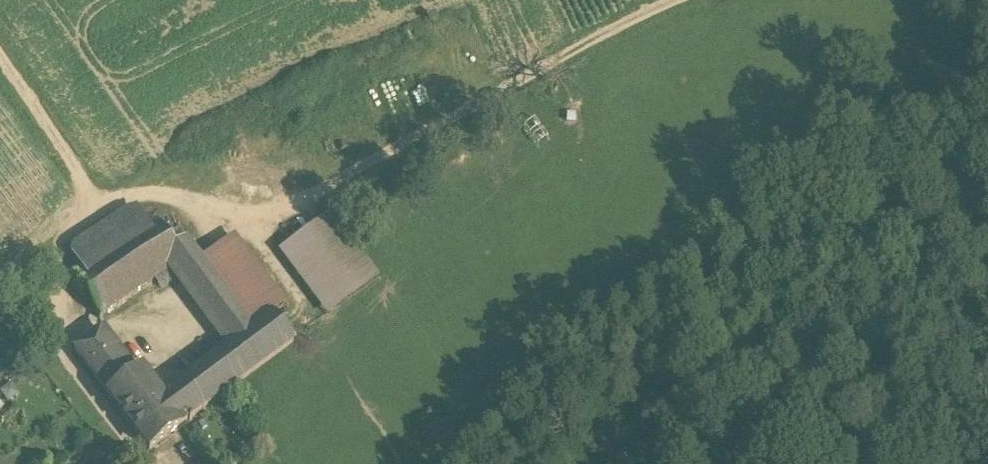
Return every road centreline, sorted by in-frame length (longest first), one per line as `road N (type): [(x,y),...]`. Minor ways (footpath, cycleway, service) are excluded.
road 1 (track): [(681,0),(296,204),(181,196),(98,209)]
road 2 (track): [(0,68),(98,209),(61,254)]

